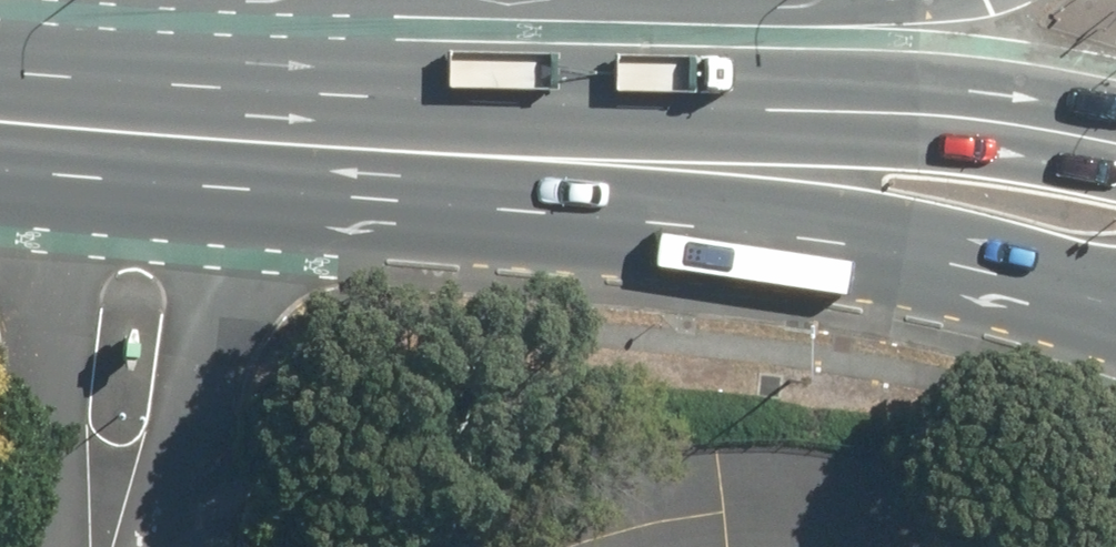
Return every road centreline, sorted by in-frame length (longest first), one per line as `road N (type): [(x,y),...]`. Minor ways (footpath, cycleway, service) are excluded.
road 1 (tertiary): [(1115,302),(849,237),(421,196),(228,130)]
road 2 (tertiary): [(228,130),(438,89),(696,98)]
road 3 (tertiary): [(696,98),(953,109),(1115,134)]
road 4 (tertiary): [(0,112),(228,130)]
road 5 (secondary): [(696,98),(863,3),(884,0)]

